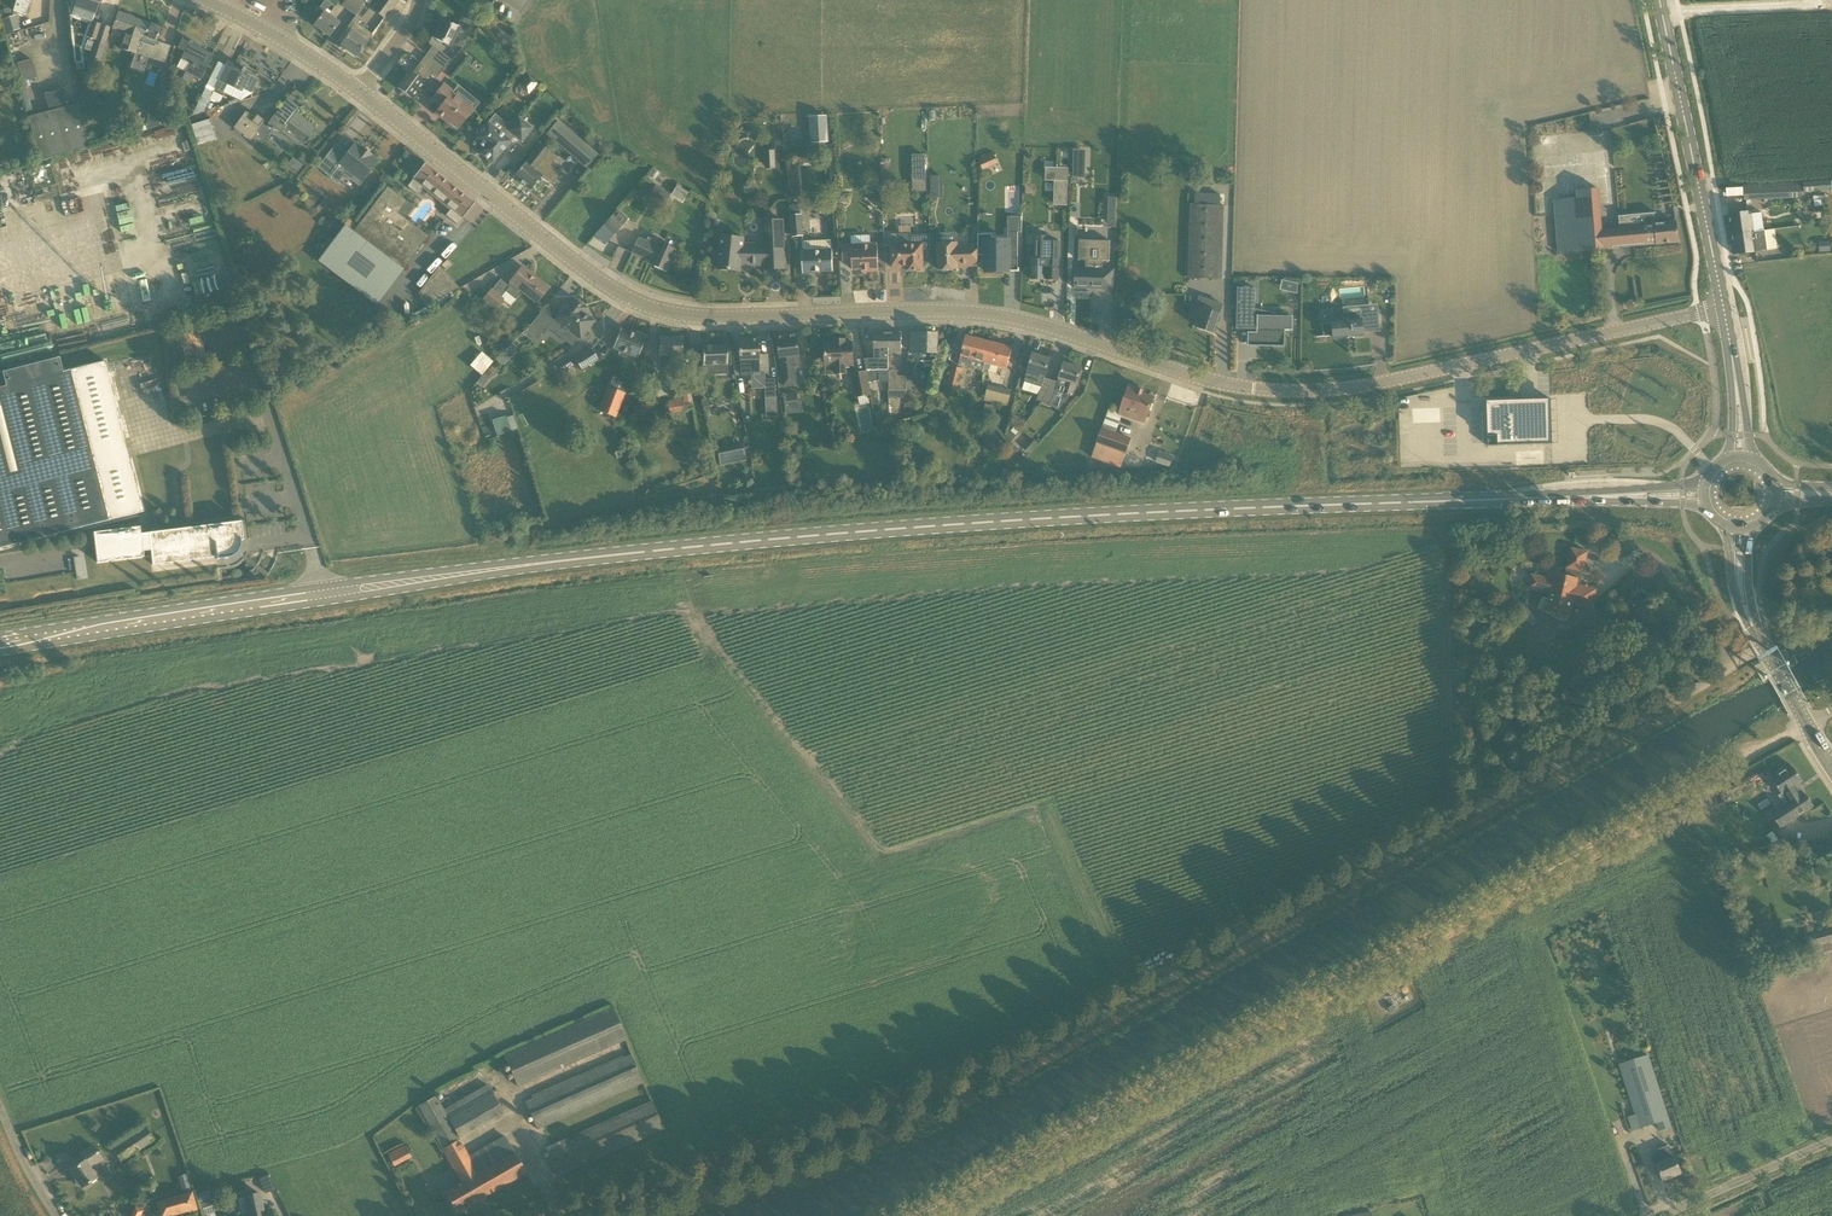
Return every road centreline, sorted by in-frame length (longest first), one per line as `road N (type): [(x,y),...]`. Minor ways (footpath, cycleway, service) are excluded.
road 1 (primary): [(0,645),(324,592),(697,547),(1110,515),(1529,499)]
road 2 (tertiary): [(1723,307),(1378,384),(1301,391),(1191,376),(1000,315),(670,313),(585,271),(359,93)]
road 3 (unclassified): [(528,1215),(800,1157),(921,1107),(1266,928),(1766,650)]
road 4 (track): [(906,1215),(1808,727)]
road 5 (secondary): [(1723,307),(1659,0)]
road 6 (primary): [(1529,499),(1708,507)]
road 7 (tertiary): [(359,93),(206,0)]
road 8 (primary): [(1707,481),(1529,499)]
road 9 (unclassified): [(1673,1215),(1831,1146)]
road 10 (unclassified): [(56,1215),(0,1107)]

